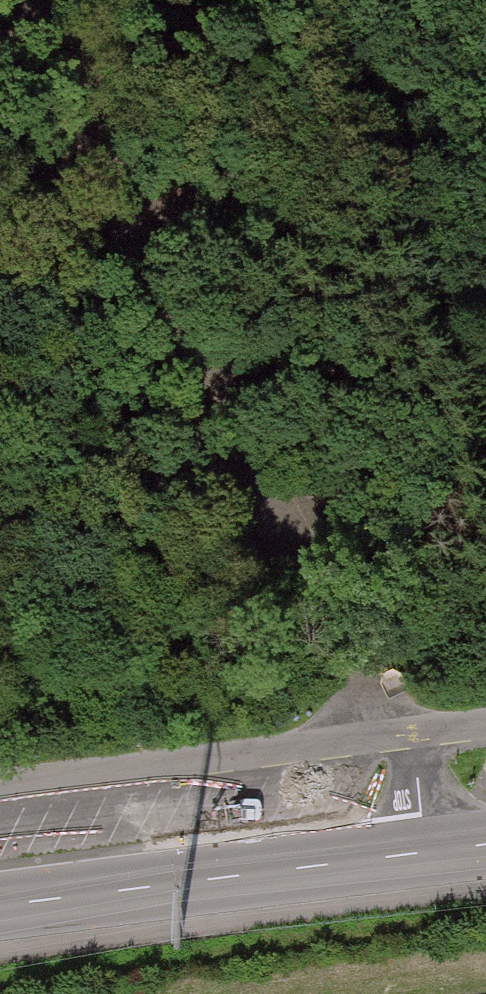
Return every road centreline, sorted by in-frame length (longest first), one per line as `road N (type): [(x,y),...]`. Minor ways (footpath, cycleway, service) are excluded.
road 1 (track): [(46,0),(173,323),(330,609)]
road 2 (tertiary): [(0,897),(485,844)]
road 3 (track): [(405,733),(330,609)]
road 4 (track): [(115,187),(250,232)]
road 5 (track): [(200,44),(71,71)]
road 6 (track): [(402,480),(288,522)]

